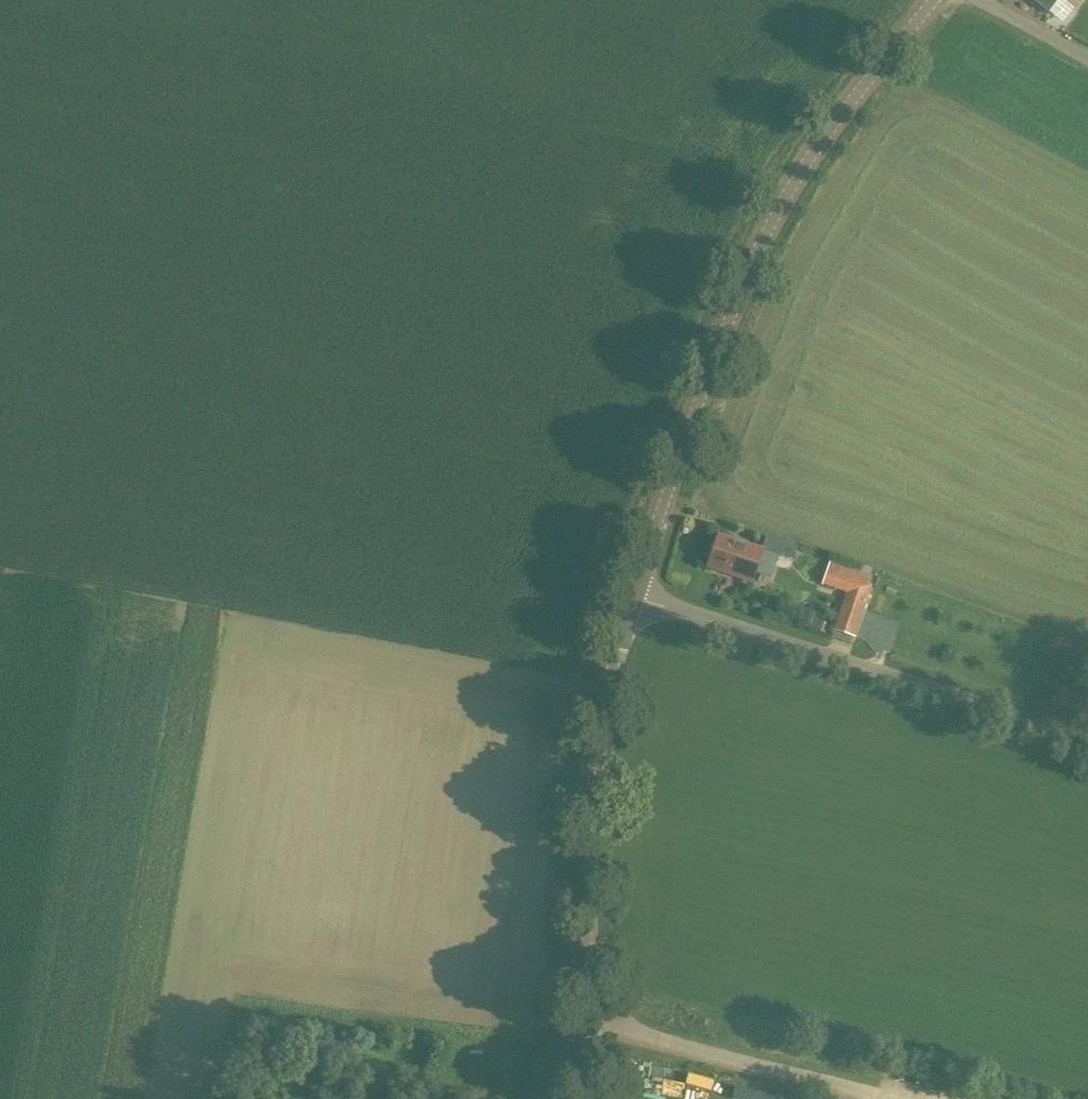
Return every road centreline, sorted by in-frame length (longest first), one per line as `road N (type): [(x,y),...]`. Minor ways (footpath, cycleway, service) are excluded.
road 1 (unclassified): [(633,597),(751,260),(800,172),(934,0)]
road 2 (unclassified): [(583,1098),(596,735),(633,597)]
road 3 (unclassified): [(1087,738),(633,597)]
road 4 (unclassified): [(1087,55),(981,0)]

